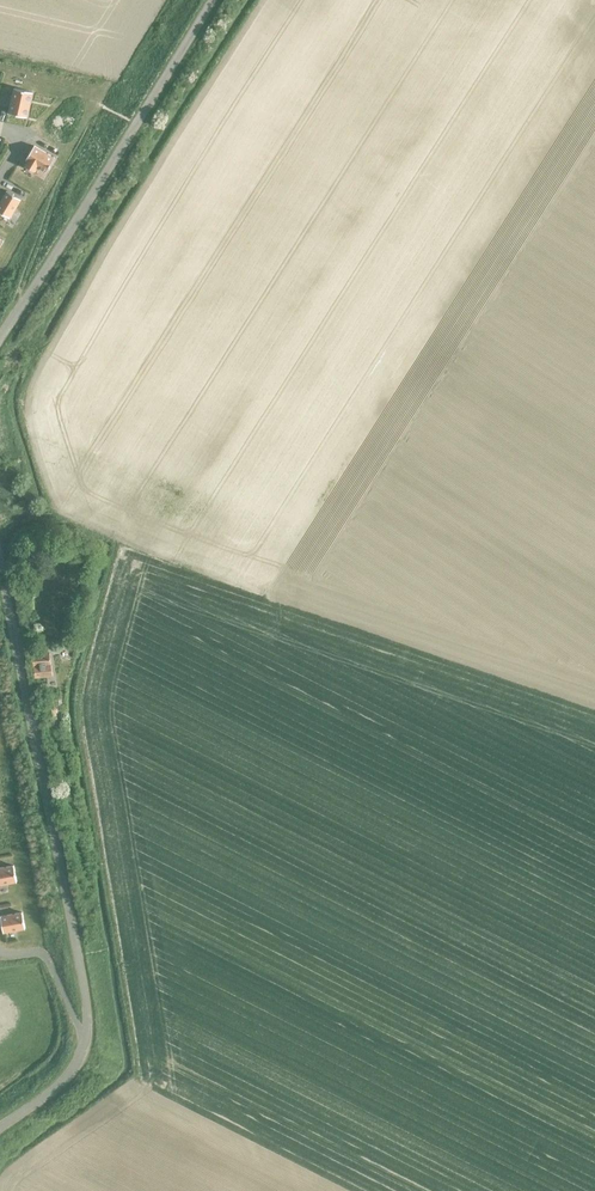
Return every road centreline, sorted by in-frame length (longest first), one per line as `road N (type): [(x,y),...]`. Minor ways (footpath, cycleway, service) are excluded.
road 1 (unclassified): [(0,1127),(71,1072),(89,1029),(0,562)]
road 2 (unclassified): [(0,338),(212,0)]

